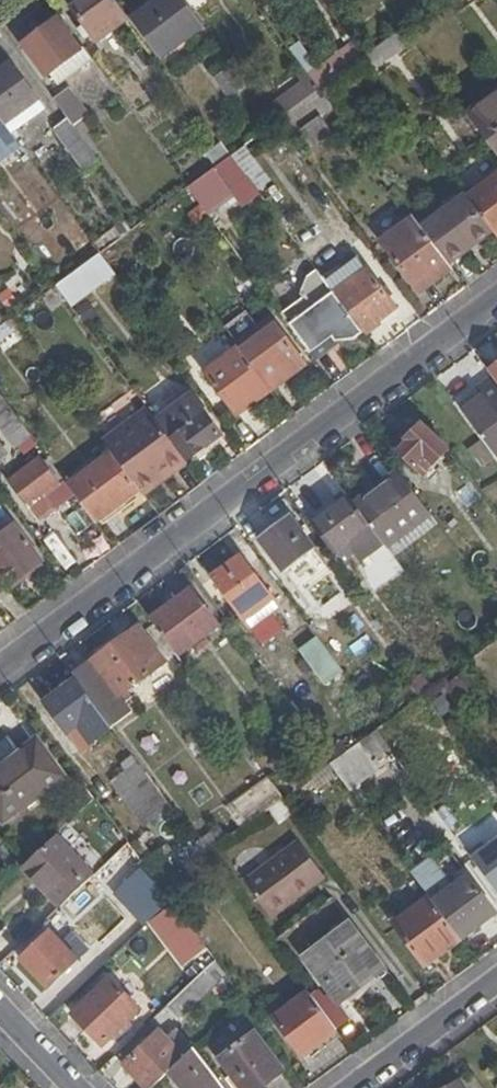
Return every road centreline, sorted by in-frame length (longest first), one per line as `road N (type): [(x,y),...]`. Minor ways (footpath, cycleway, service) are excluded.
road 1 (residential): [(0,667),(496,292)]
road 2 (residential): [(496,982),(355,1087)]

